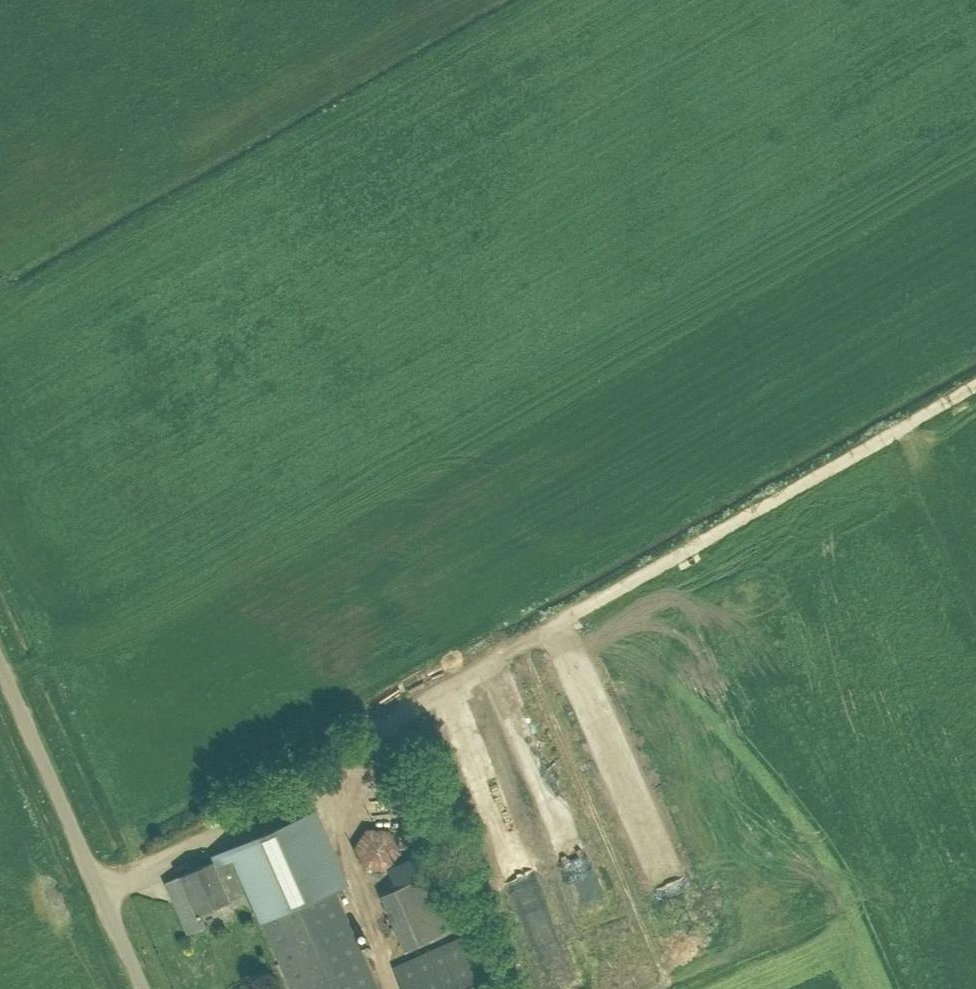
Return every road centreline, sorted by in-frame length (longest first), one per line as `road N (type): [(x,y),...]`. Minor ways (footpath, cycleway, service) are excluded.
road 1 (unclassified): [(141,988),(0,666)]

